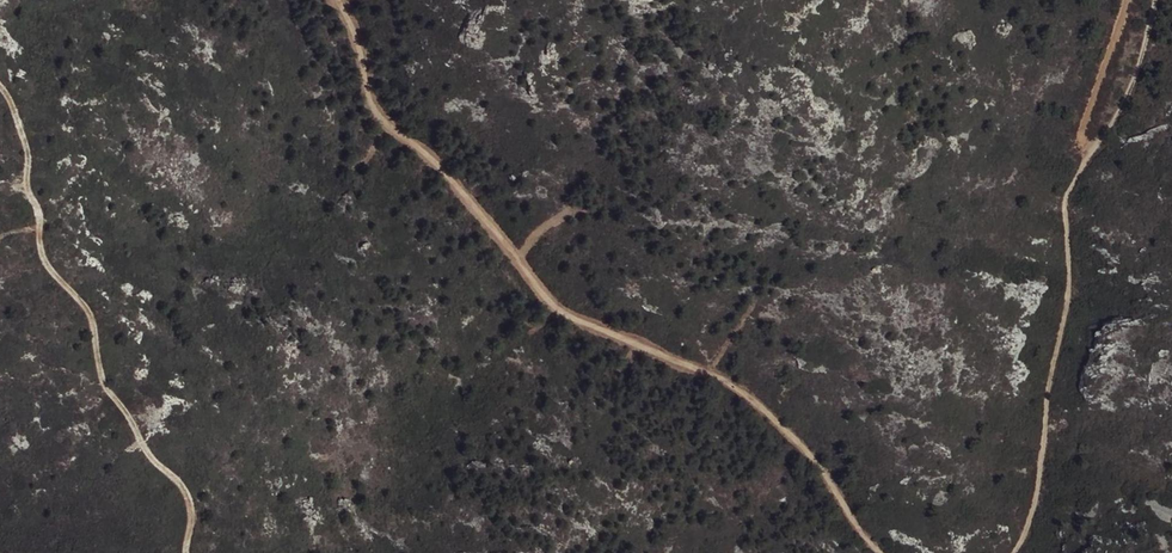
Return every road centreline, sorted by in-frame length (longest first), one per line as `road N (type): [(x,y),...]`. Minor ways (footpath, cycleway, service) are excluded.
road 1 (track): [(341,0),(357,26),(367,100),(385,124),(432,153),(553,306),(733,382),(801,443),(879,552)]
road 2 (track): [(1012,552),(1028,529),(1062,320),(1066,199),(1163,0)]
road 3 (track): [(0,87),(26,152),(19,188),(35,208),(39,252),(89,326),(100,387),(135,423),(144,453),(184,491),(186,552)]

